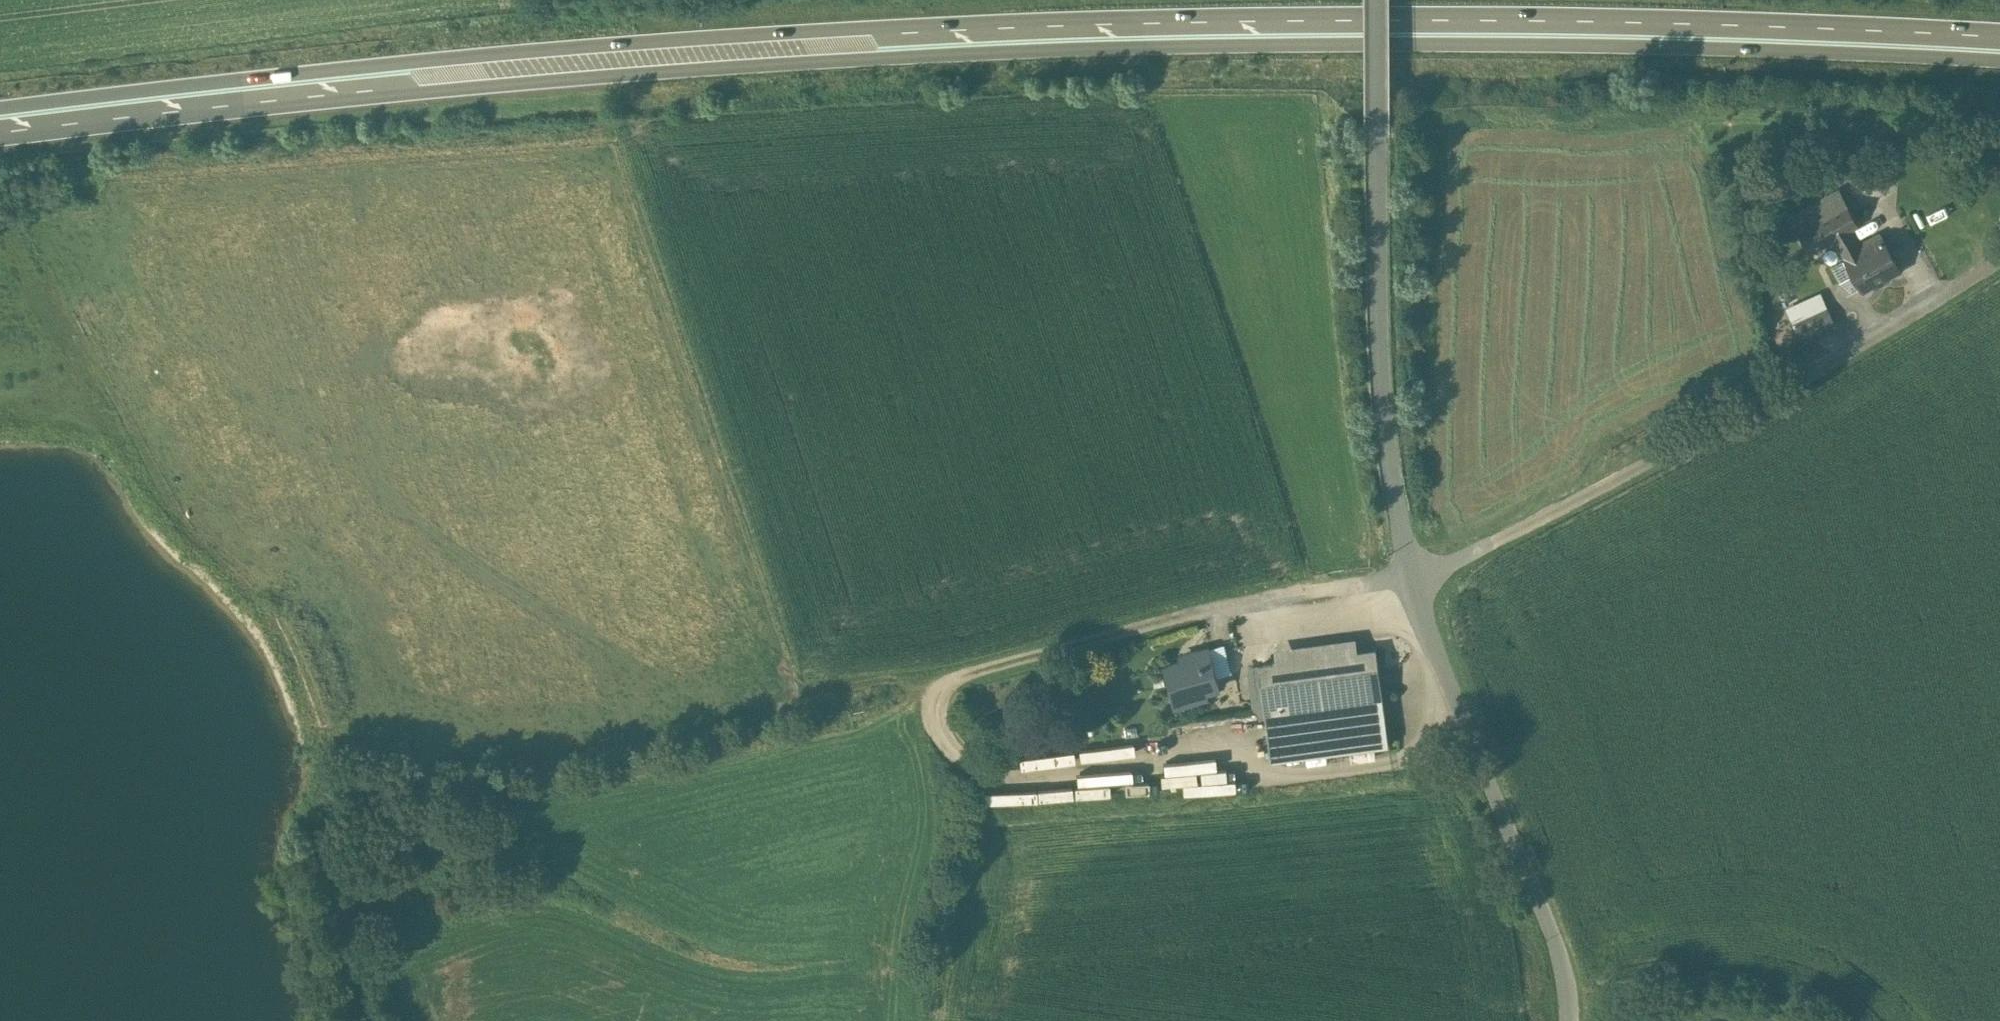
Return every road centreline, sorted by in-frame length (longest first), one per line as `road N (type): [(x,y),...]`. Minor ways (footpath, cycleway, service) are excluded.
road 1 (trunk): [(1999,39),(1409,23),(871,29),(421,62),(0,112)]
road 2 (trunk): [(0,133),(873,57),(1404,48),(1999,62)]
road 3 (unclassified): [(1415,570),(1572,503),(1878,336),(1999,257)]
road 4 (unclassified): [(1380,0),(1382,316),(1391,449),(1415,570)]
road 5 (unclassified): [(1415,570),(1565,964),(1569,1020)]

